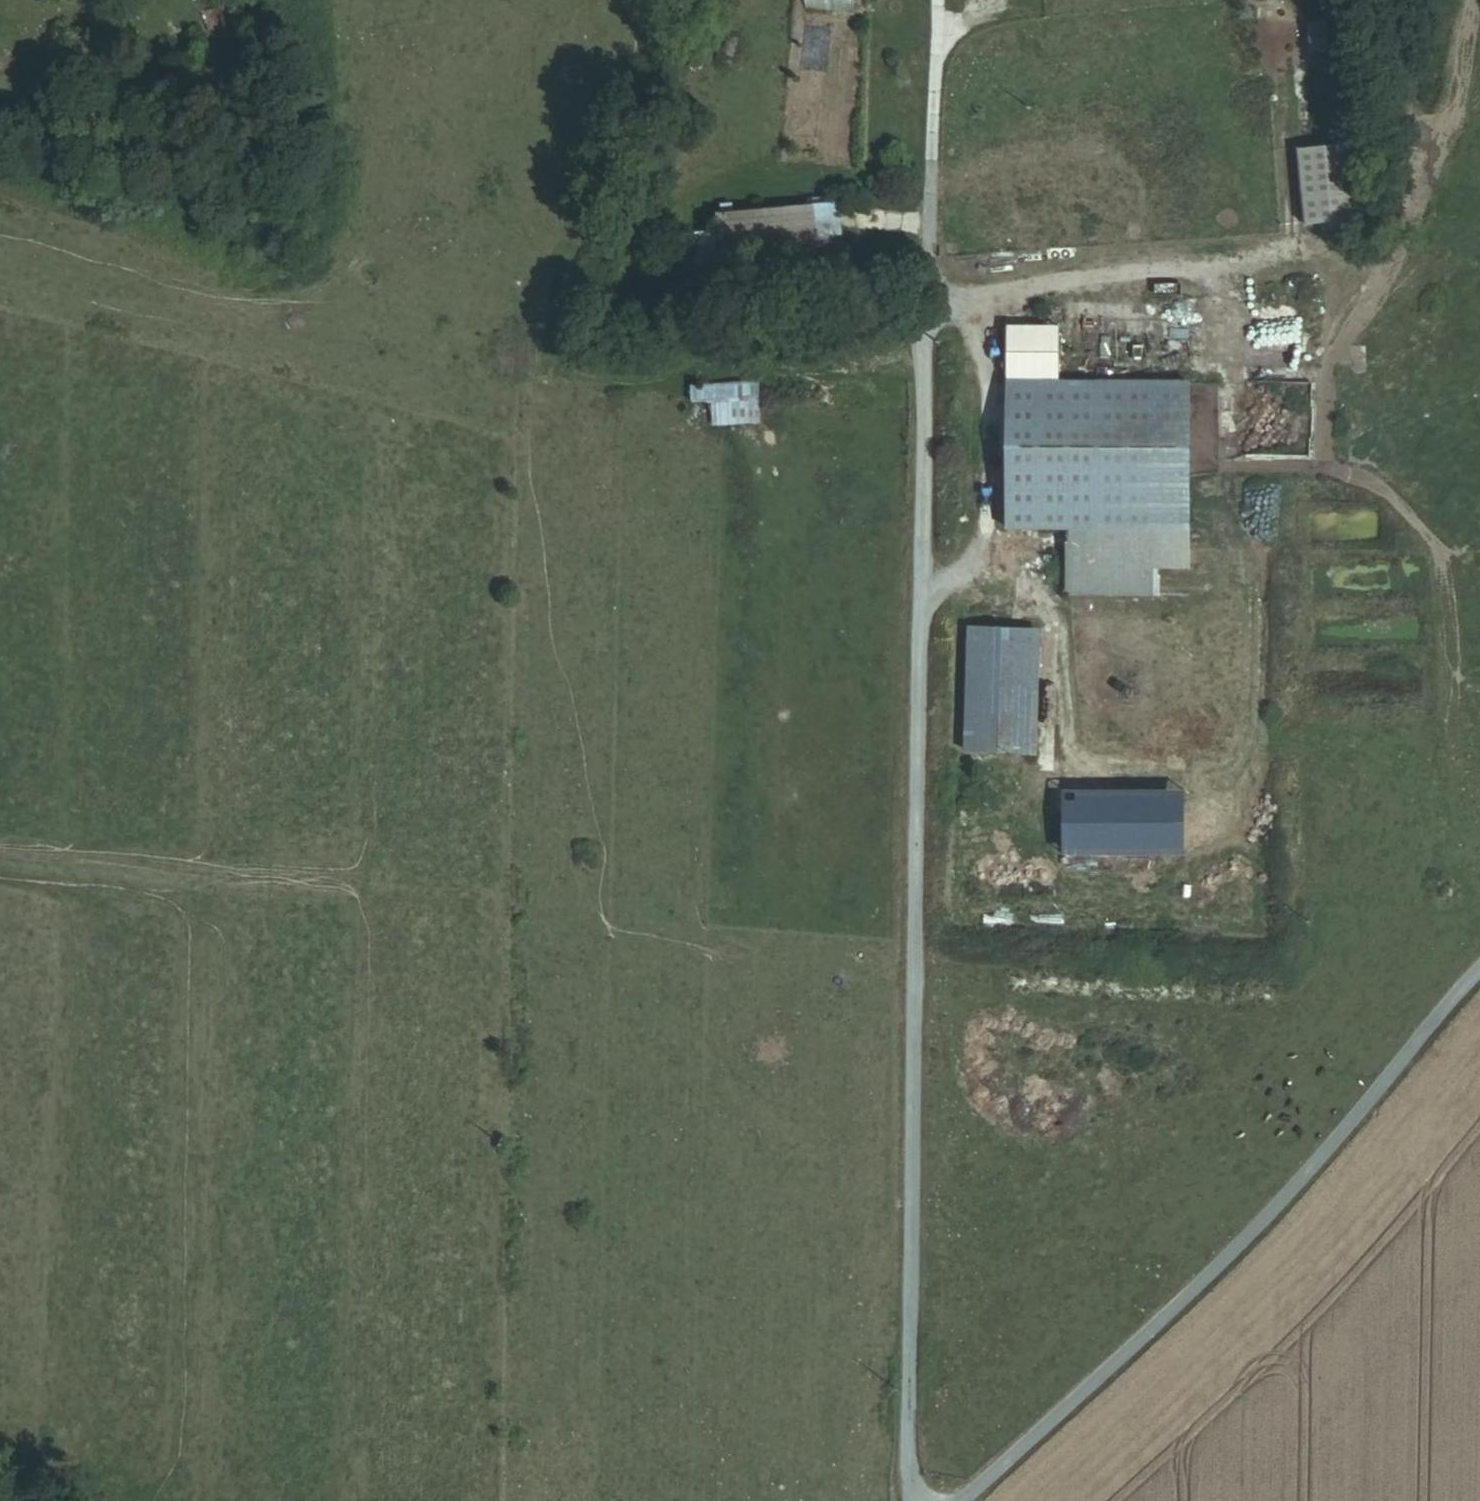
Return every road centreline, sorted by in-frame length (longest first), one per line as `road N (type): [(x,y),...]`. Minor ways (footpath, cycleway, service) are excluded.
road 1 (unclassified): [(1479,976),(1204,1272),(952,1500)]

